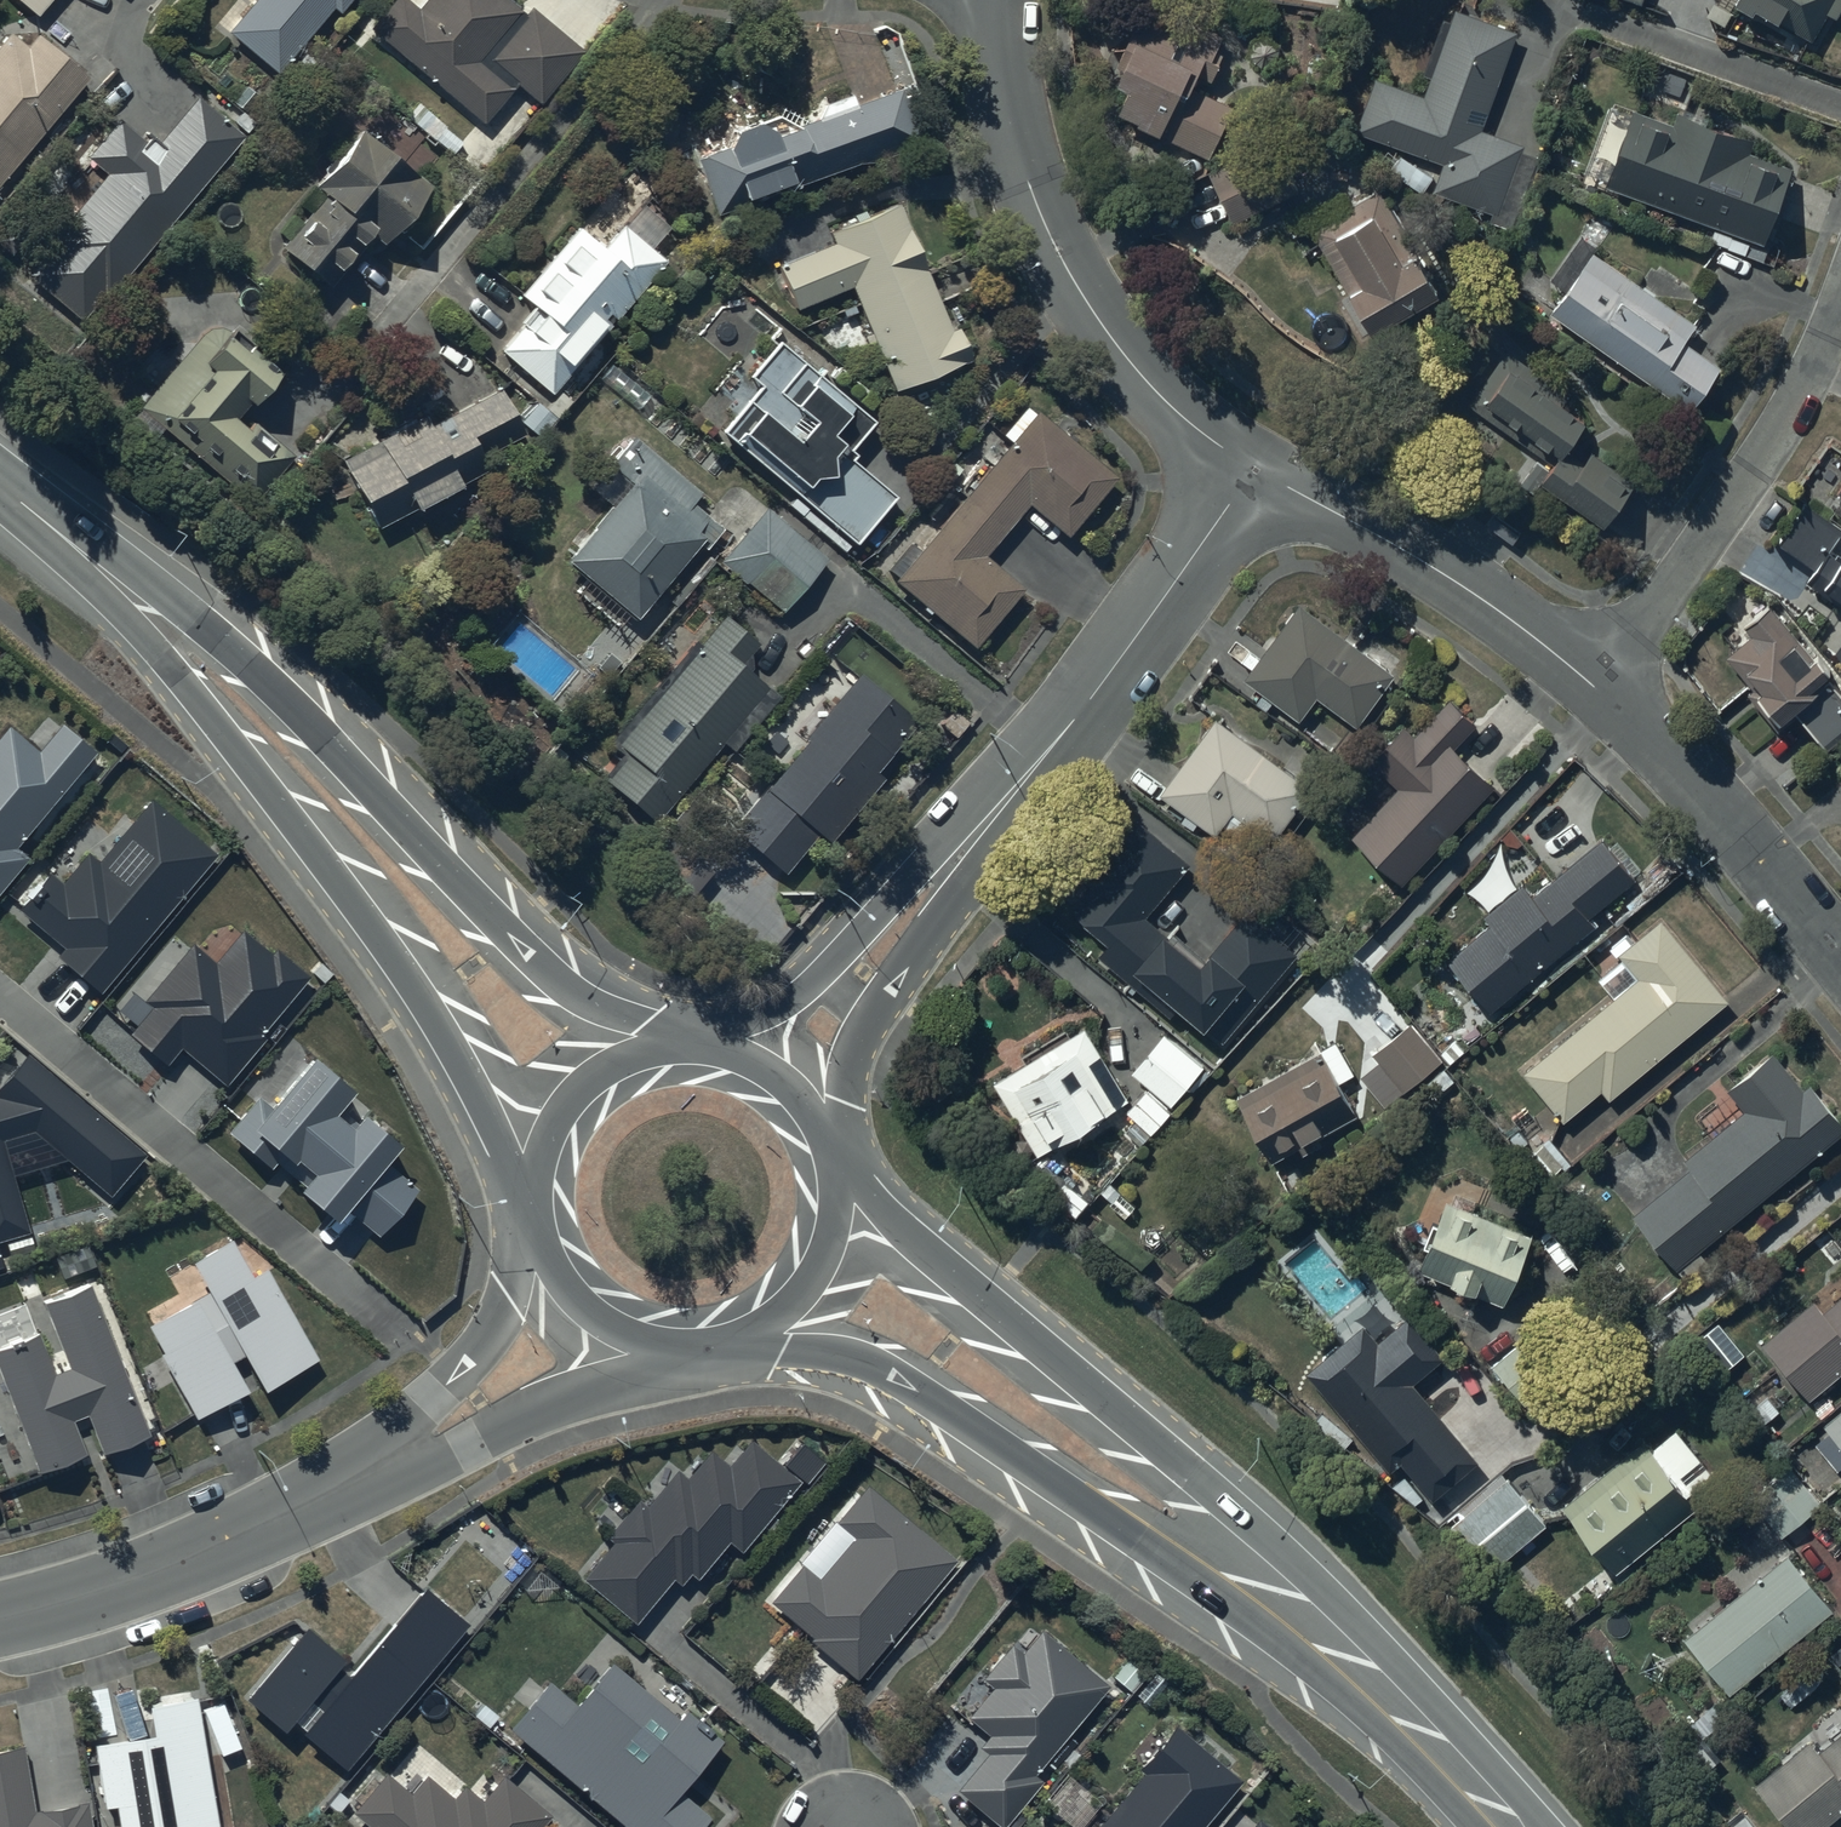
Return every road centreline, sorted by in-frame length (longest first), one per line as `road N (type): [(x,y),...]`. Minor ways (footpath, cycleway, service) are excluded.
road 1 (secondary): [(536,1189),(477,1068),(344,867),(47,528)]
road 2 (secondary): [(47,528),(197,620),(262,671),(555,981),(660,1047)]
road 3 (secondary): [(835,1178),(923,1262),(1181,1478),(1259,1557),(1323,1641)]
road 4 (secondary): [(1323,1641),(1157,1556),(927,1392),(887,1370),(750,1329)]
road 5 (tertiary): [(1260,468),(1195,426),(1142,376),(1076,285),(1029,183),(997,47),(995,0)]
road 6 (residential): [(402,1336),(0,997)]
road 7 (residential): [(1596,683),(1754,469),(1840,305)]
road 8 (tertiary): [(1048,752),(866,1033),(821,1129)]
road 9 (tertiary): [(728,1051),(797,1001),(914,874),(1048,752)]
road 10 (residential): [(1596,683),(1389,540),(1260,468)]
road 11 (tertiary): [(0,1618),(160,1568),(361,1477)]
road 12 (residential): [(1840,952),(1659,739),(1596,683)]
road 13 (tertiary): [(1048,752),(1260,468)]
road 14 (tertiary): [(669,1343),(496,1431),(361,1477)]
road 15 (tertiary): [(361,1477),(552,1262)]
road 16 (secondary): [(1323,1641),(1510,1826)]
road 17 (secondary): [(536,1189),(560,1112),(621,1059),(660,1047)]
road 18 (secondary): [(835,1178),(835,1215),(807,1283),(750,1329)]
road 19 (secondary): [(669,1343),(601,1317),(552,1262)]
road 20 (secondary): [(728,1051),(766,1068),(821,1129)]

